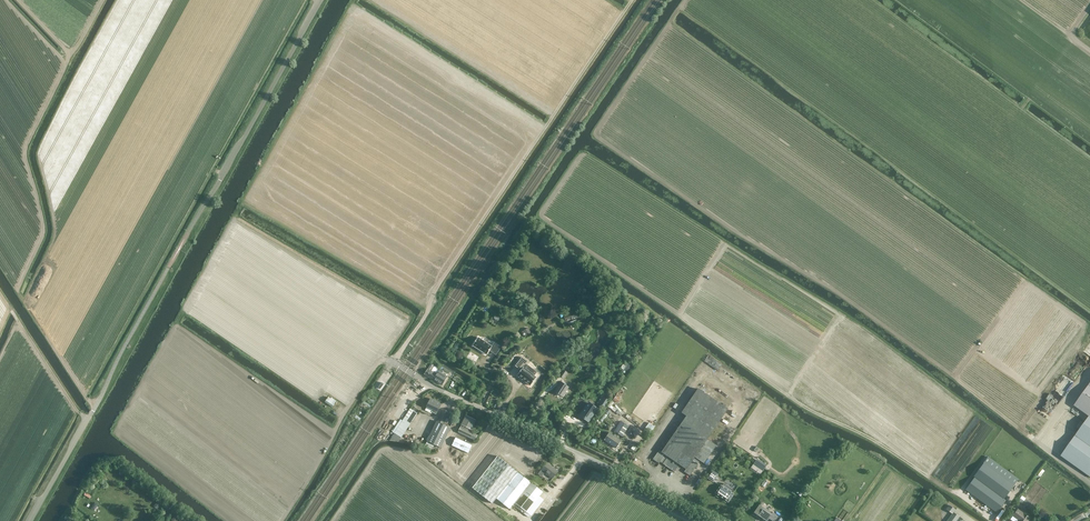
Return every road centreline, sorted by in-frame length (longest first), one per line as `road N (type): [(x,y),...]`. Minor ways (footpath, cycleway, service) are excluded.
road 1 (track): [(1039,442),(850,298),(595,133),(687,0)]
road 2 (track): [(631,0),(394,362)]
road 3 (unclassified): [(717,520),(382,360)]
road 4 (unclassified): [(220,180),(320,0)]
road 5 (track): [(282,520),(382,360)]
road 6 (residential): [(30,520),(93,410)]

